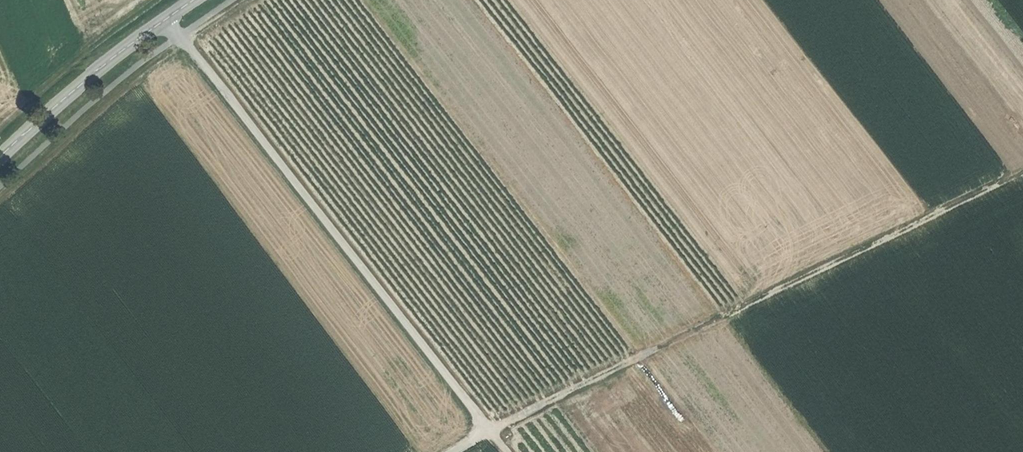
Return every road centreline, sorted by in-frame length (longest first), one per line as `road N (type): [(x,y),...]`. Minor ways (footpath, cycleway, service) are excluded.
road 1 (track): [(1022,172),(460,451)]
road 2 (track): [(171,15),(507,451)]
road 3 (tertiary): [(194,0),(0,159)]

